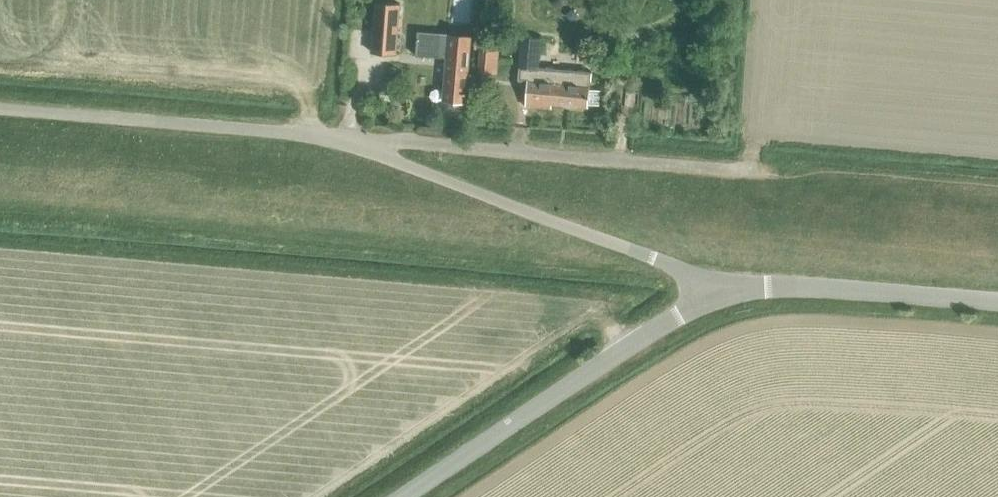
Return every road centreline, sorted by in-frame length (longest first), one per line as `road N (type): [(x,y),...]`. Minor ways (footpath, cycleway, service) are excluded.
road 1 (unclassified): [(751,170),(360,137)]
road 2 (unclassified): [(718,291),(658,260),(398,161),(360,137)]
road 3 (unclassified): [(405,496),(718,291)]
road 4 (unclassified): [(360,137),(0,104)]
road 5 (unclassified): [(718,291),(806,286),(997,304)]

